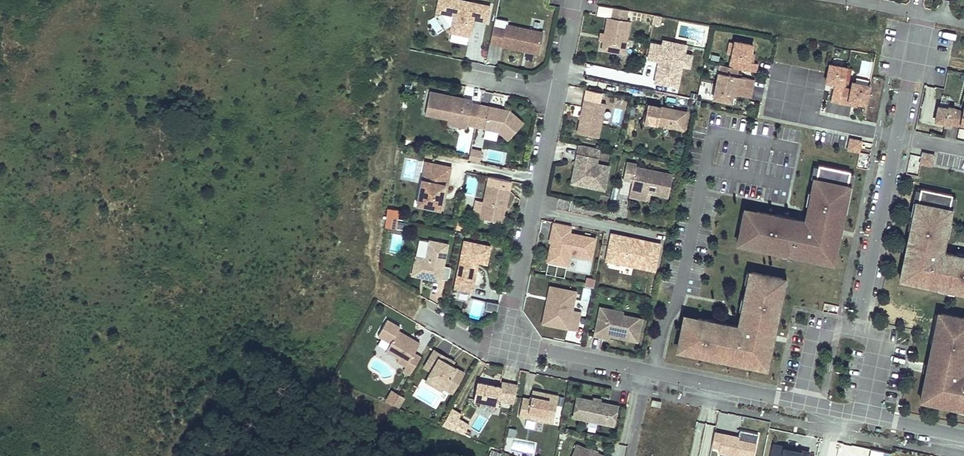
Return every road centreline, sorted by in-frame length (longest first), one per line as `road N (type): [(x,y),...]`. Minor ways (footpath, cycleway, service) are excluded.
road 1 (residential): [(801,404),(507,346)]
road 2 (residential): [(507,346),(557,96)]
road 3 (residential): [(857,329),(897,137)]
road 4 (residential): [(507,346),(470,343),(375,287)]
road 5 (residential): [(557,96),(413,65)]
road 6 (residential): [(897,137),(923,14)]

